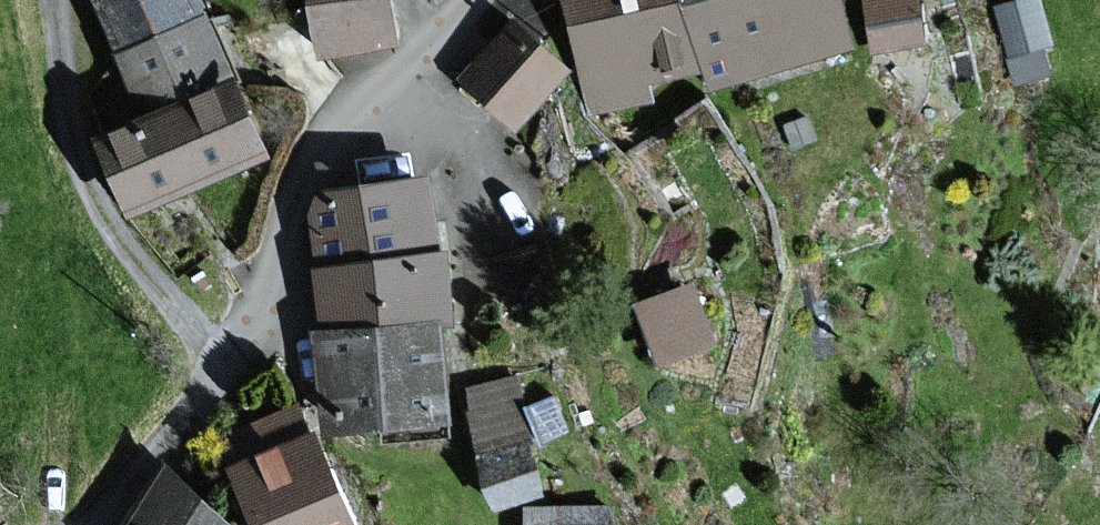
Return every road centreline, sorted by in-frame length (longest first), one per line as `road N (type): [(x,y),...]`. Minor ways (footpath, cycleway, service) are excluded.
road 1 (residential): [(464,0),(381,76),(303,165),(240,335),(101,524)]

